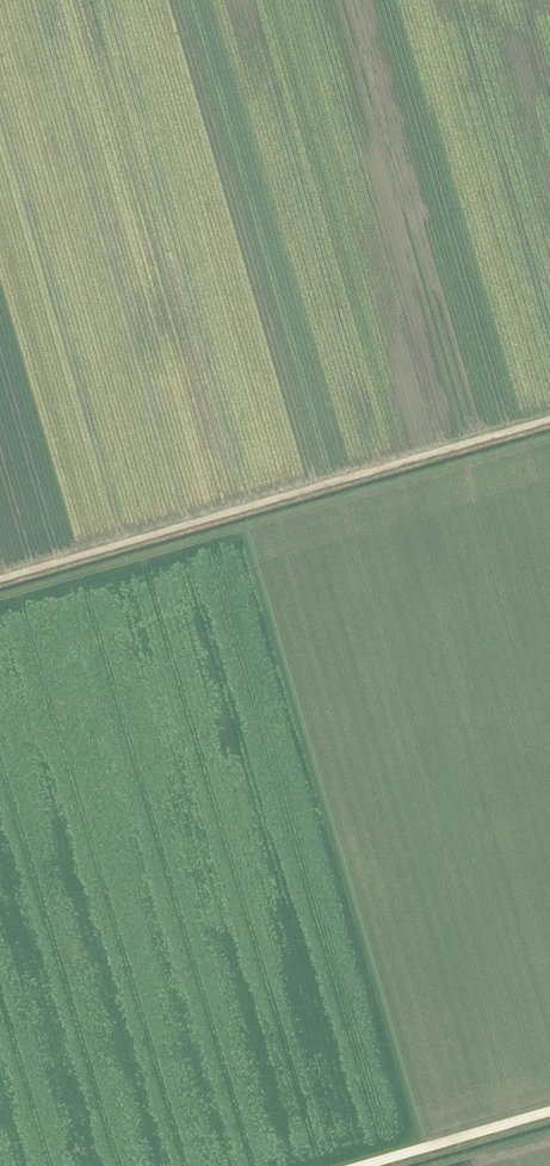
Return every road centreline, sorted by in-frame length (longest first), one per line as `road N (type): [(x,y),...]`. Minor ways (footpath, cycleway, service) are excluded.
road 1 (track): [(549,1110),(358,1165)]

